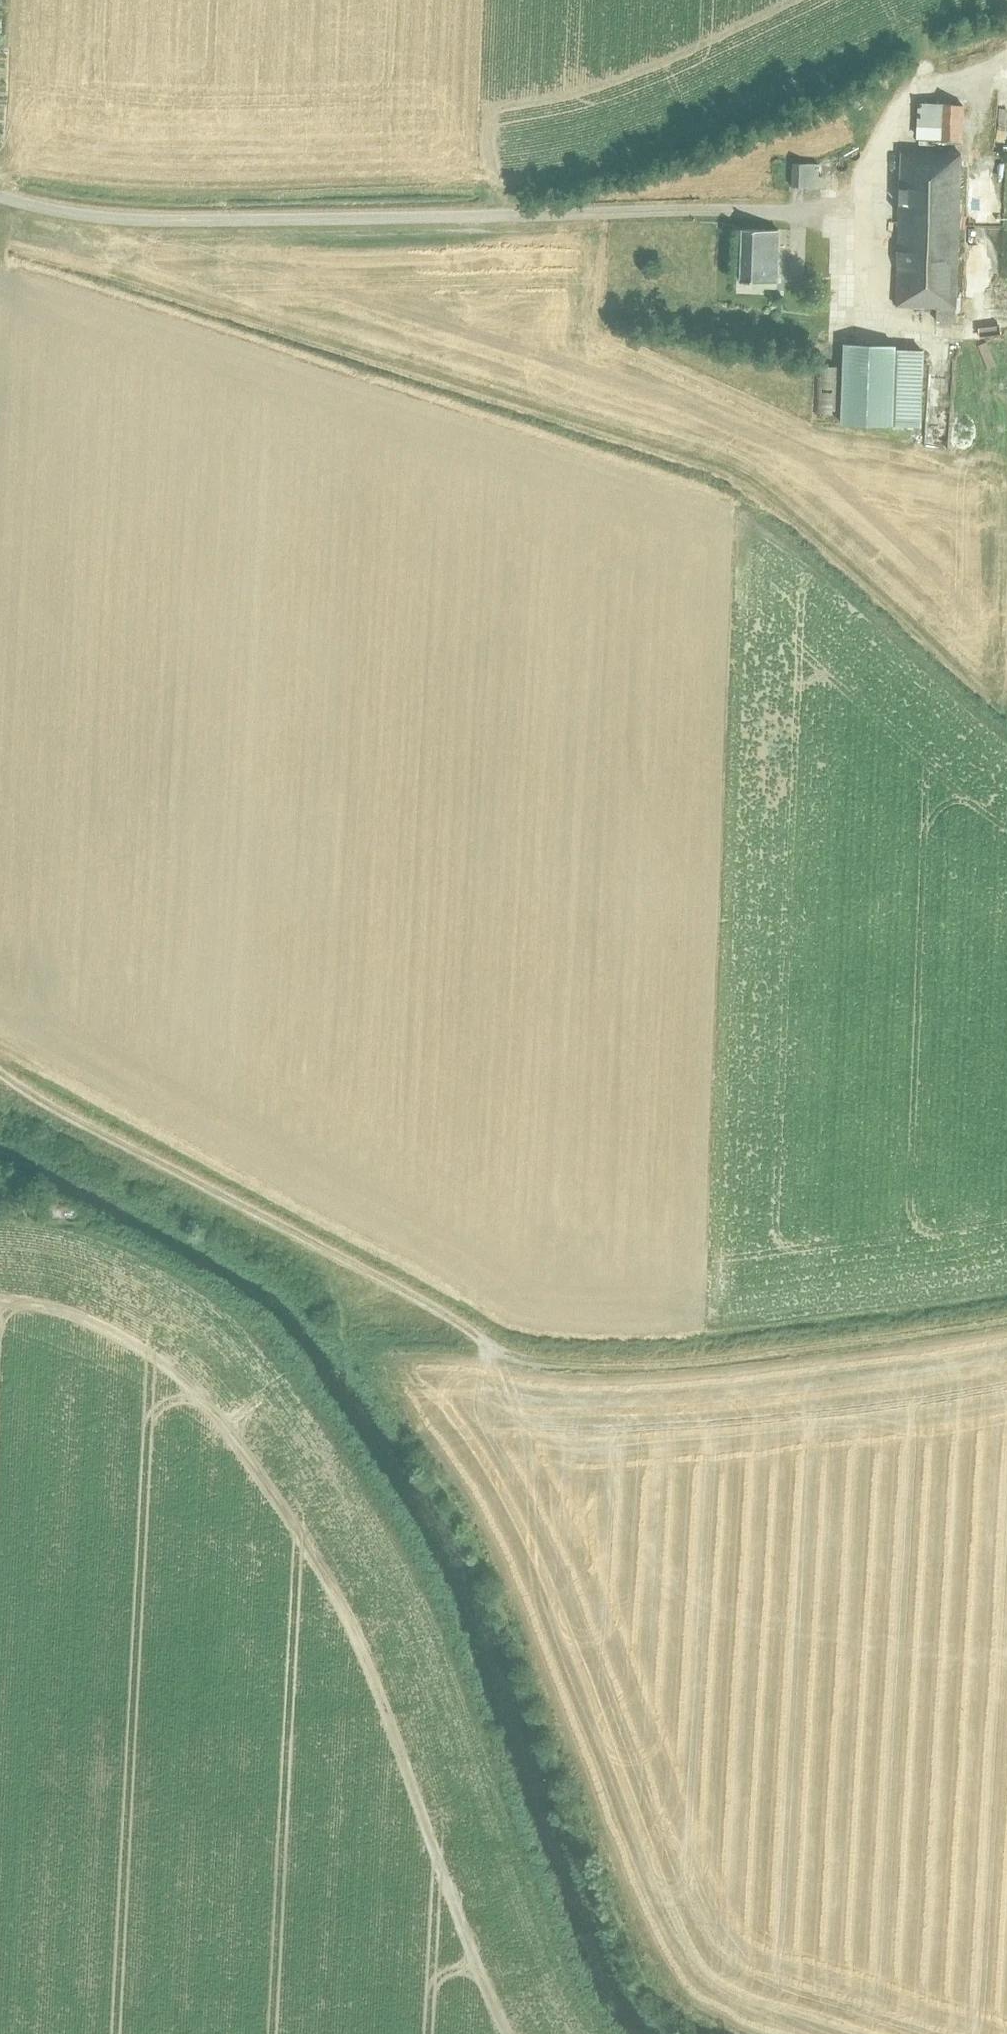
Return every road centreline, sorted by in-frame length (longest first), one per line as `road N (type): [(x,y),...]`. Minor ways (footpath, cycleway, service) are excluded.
road 1 (track): [(0,1068),(454,1320),(493,1350),(538,1363),(670,1365),(1006,1316)]
road 2 (track): [(842,208),(862,194),(873,155),(917,94),(1006,57)]

